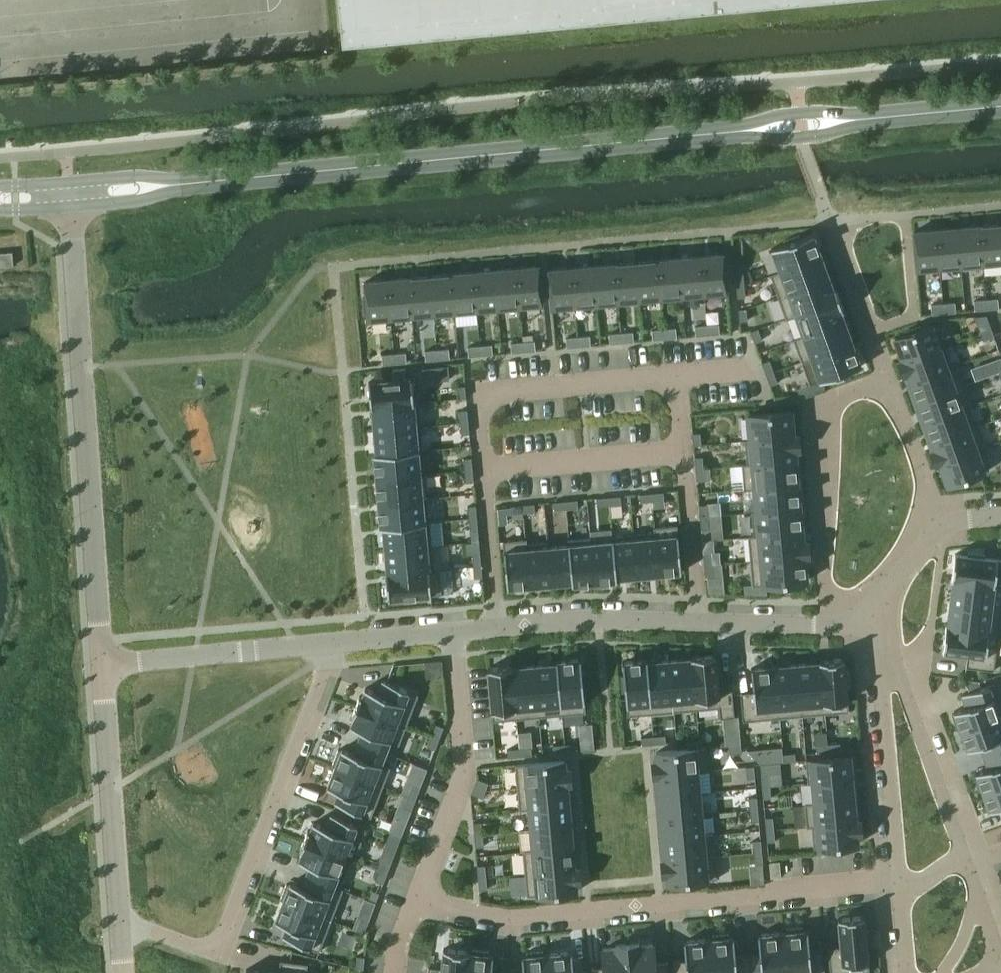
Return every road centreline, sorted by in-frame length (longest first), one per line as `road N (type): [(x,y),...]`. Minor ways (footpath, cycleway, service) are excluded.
road 1 (unclassified): [(177,184),(752,131)]
road 2 (residential): [(900,882),(509,917),(419,897)]
road 3 (residential): [(101,664),(71,237)]
road 4 (residential): [(454,631),(598,618),(831,626),(865,620)]
road 5 (residential): [(101,664),(454,631)]
road 6 (residential): [(943,526),(832,222)]
road 7 (residential): [(123,972),(101,664)]
road 8 (residential): [(889,592),(896,659),(970,867)]
road 9 (residential): [(454,631),(466,776),(419,897)]
road 10 (residential): [(900,882),(876,641),(865,620)]
road 11 (unclassified): [(844,123),(1000,108)]

